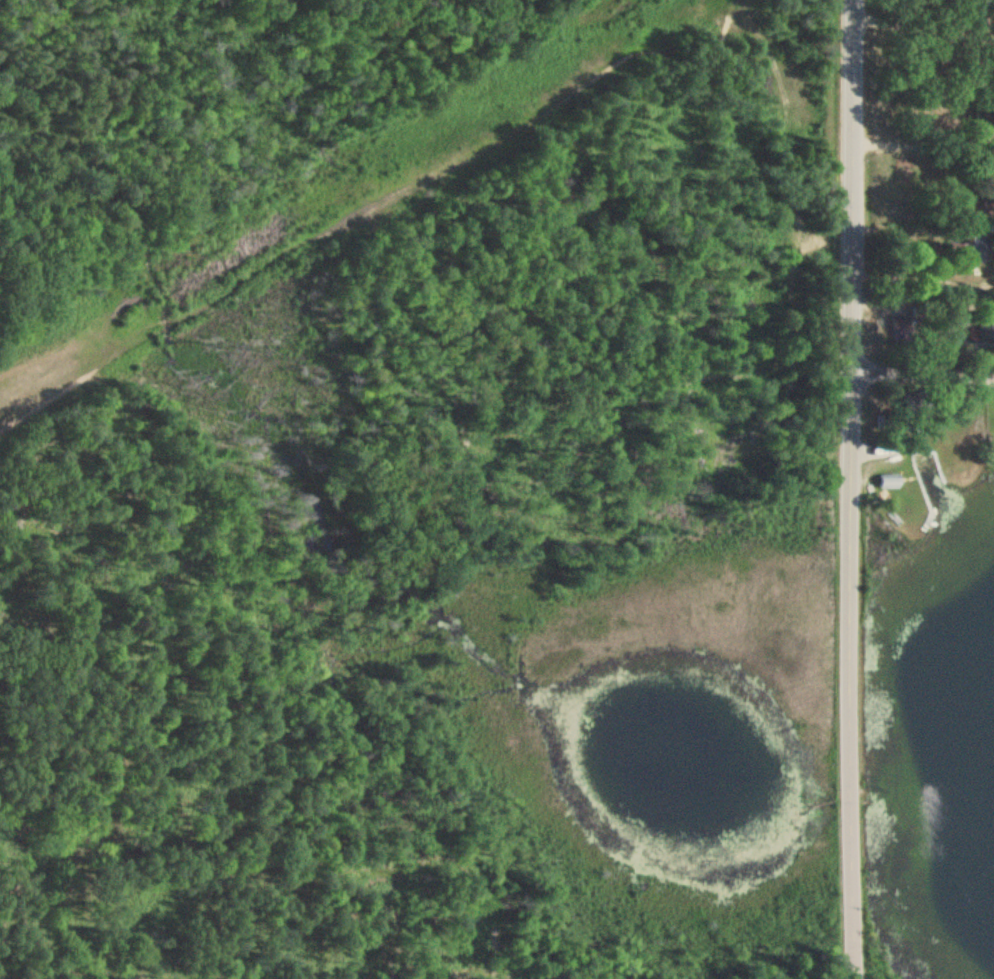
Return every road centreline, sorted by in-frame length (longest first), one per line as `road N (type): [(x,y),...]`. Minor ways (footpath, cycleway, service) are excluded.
road 1 (residential): [(853,978),(855,0)]
road 2 (track): [(738,0),(719,51),(638,56),(0,429)]
road 3 (residential): [(849,370),(993,370)]

